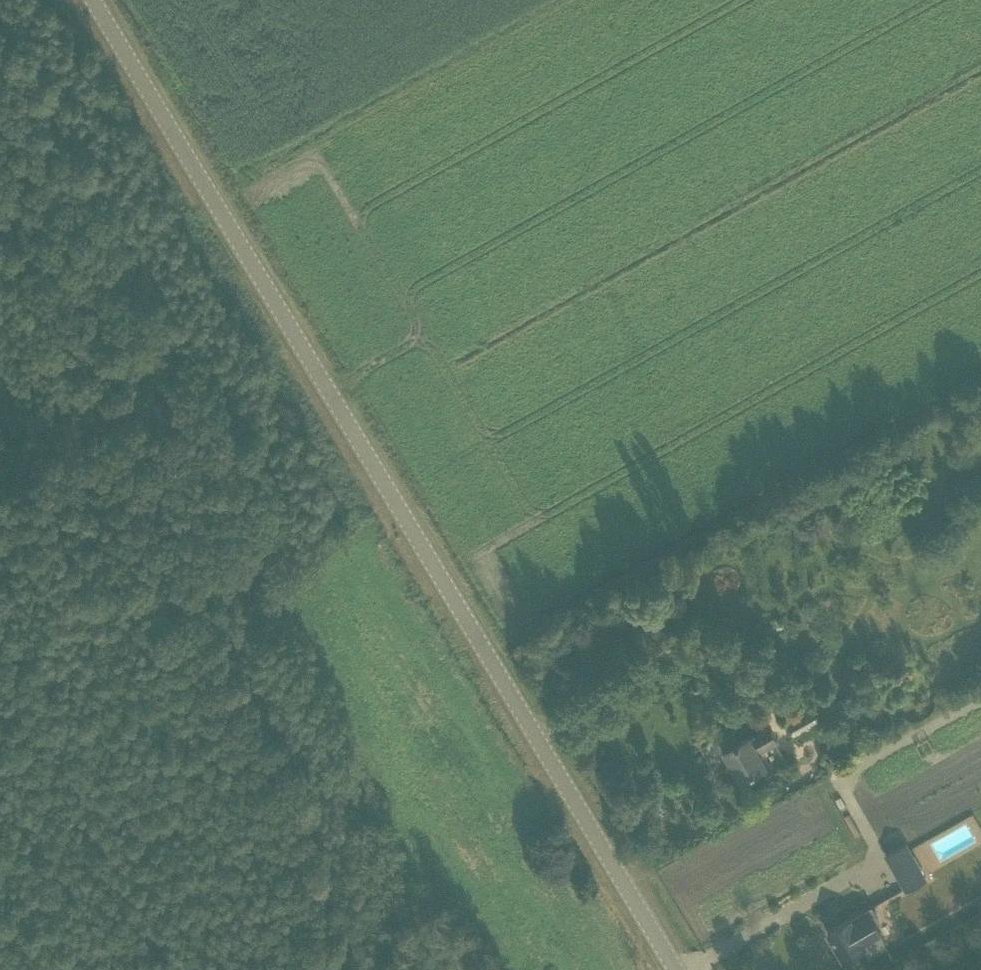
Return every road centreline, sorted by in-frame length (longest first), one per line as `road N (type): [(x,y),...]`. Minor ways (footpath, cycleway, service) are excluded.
road 1 (unclassified): [(674,969),(100,0)]

